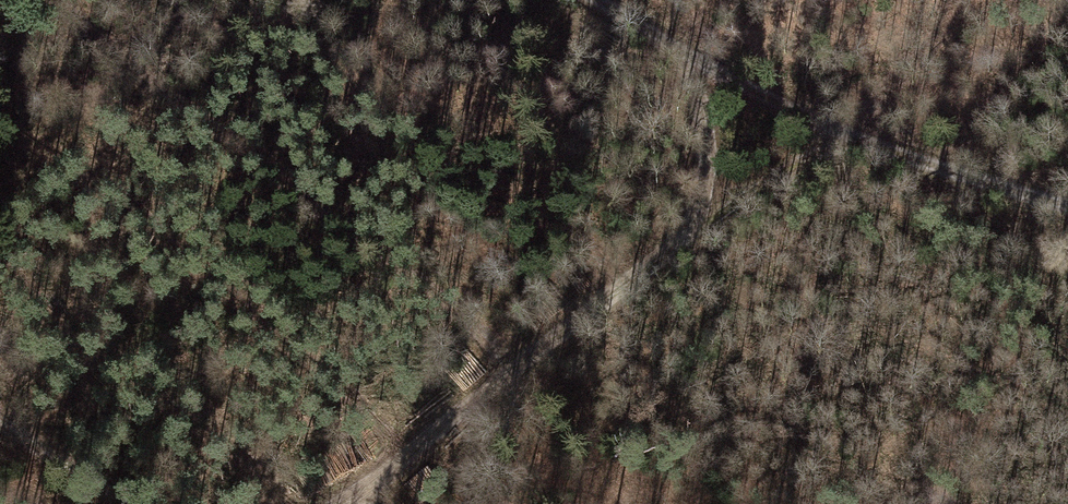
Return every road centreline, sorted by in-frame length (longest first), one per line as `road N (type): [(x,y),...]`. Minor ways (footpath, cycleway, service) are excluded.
road 1 (track): [(852,137),(763,179),(696,227),(345,503)]
road 2 (residential): [(596,0),(852,137),(1067,206)]
road 3 (track): [(682,51),(703,105),(707,172),(696,227)]
road 4 (track): [(127,503),(0,423)]

